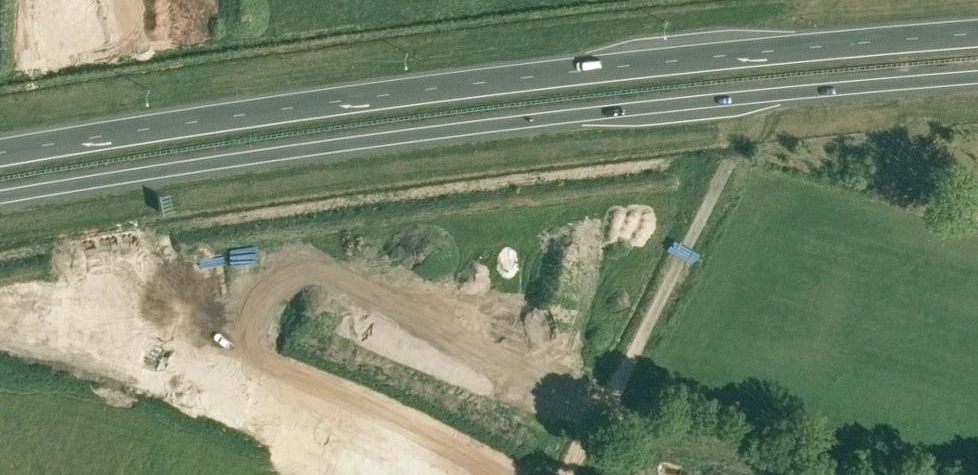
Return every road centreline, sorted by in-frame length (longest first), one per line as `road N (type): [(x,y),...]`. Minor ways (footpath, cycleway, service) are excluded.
road 1 (trunk): [(0,197),(481,127),(977,76)]
road 2 (trunk): [(977,35),(460,84),(0,150)]
road 3 (unclassified): [(611,398),(727,162)]

